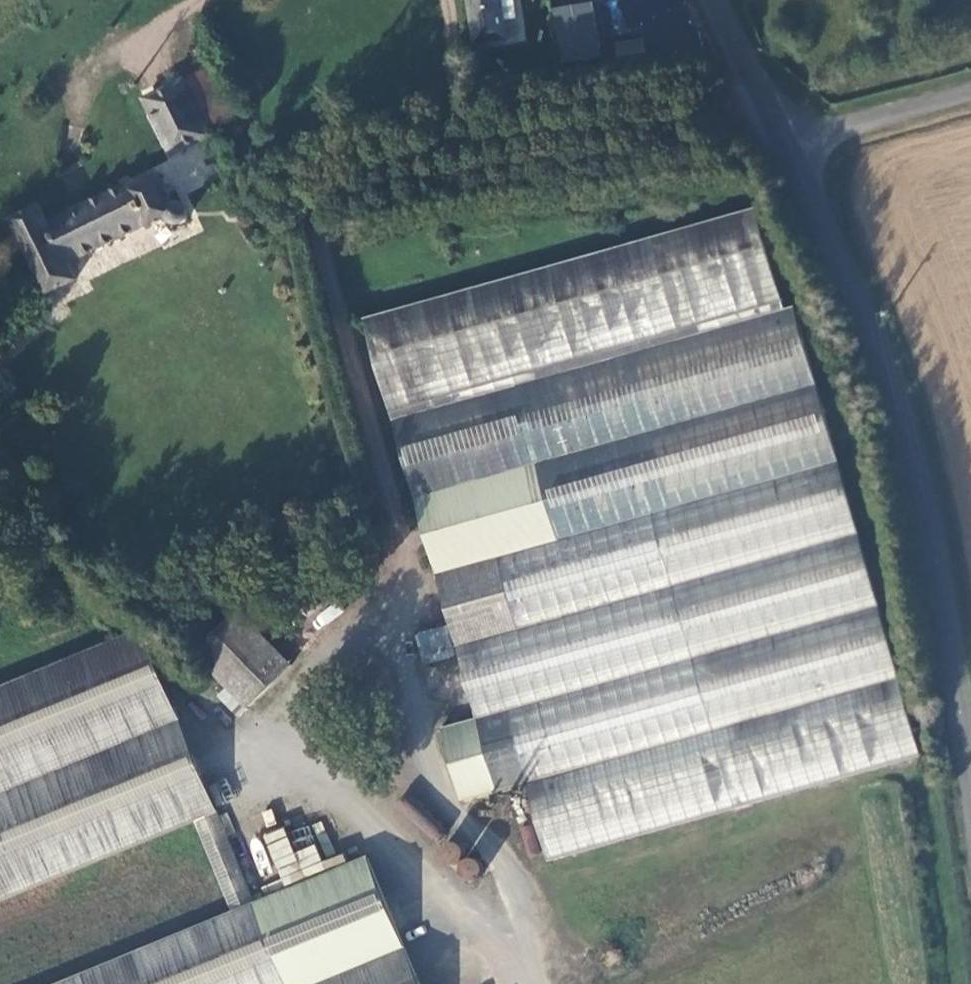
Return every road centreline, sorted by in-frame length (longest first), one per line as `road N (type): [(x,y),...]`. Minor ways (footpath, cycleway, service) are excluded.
road 1 (unclassified): [(970,791),(933,524),(911,435),(878,336),(787,145)]
road 2 (track): [(410,605),(291,696),(278,723),(481,922),(520,983)]
road 3 (unclassified): [(970,90),(787,145)]
road 4 (unclassified): [(787,145),(719,0)]

